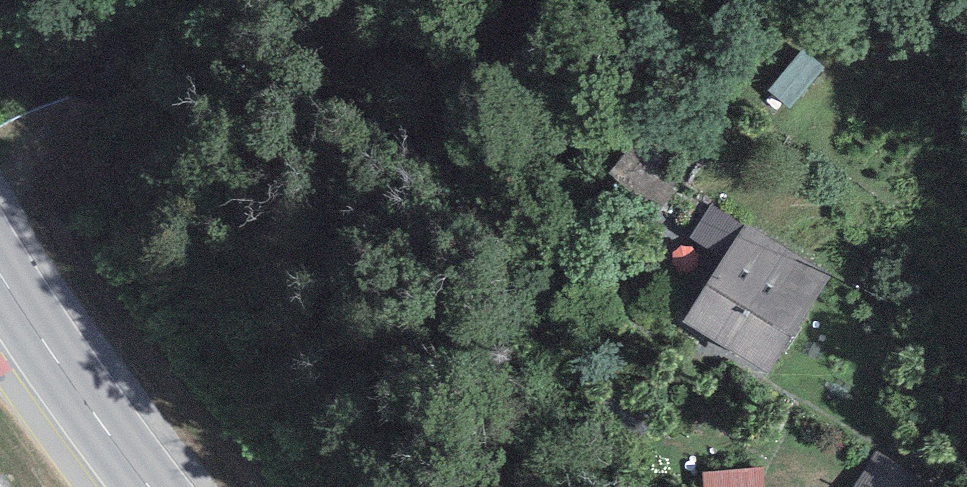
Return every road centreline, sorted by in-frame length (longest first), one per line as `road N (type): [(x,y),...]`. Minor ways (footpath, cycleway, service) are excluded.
road 1 (secondary): [(157,486),(0,277)]
road 2 (track): [(74,486),(0,382)]

